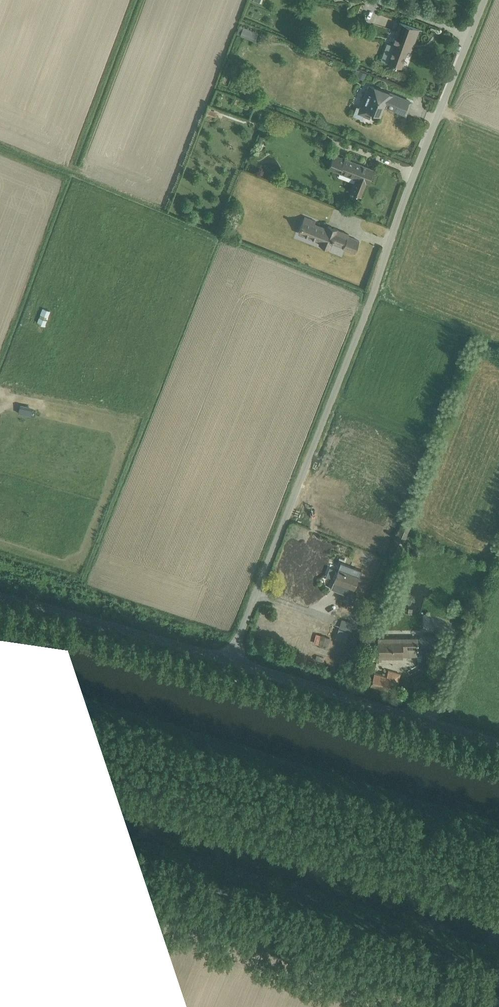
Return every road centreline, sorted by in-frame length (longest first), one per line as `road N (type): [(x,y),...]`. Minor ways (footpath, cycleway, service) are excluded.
road 1 (residential): [(486,0),(238,658)]
road 2 (unclassified): [(238,658),(498,739)]
road 3 (unclassified): [(0,588),(238,658)]

